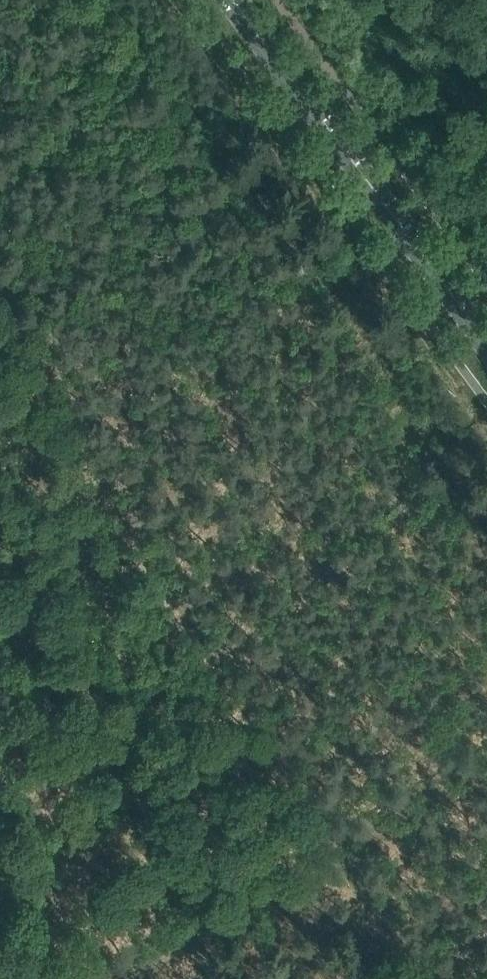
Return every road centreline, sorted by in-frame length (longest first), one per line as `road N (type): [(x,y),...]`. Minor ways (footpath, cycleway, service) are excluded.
road 1 (track): [(0,289),(342,827)]
road 2 (secondary): [(486,340),(244,16)]
road 3 (track): [(342,827),(438,978)]

